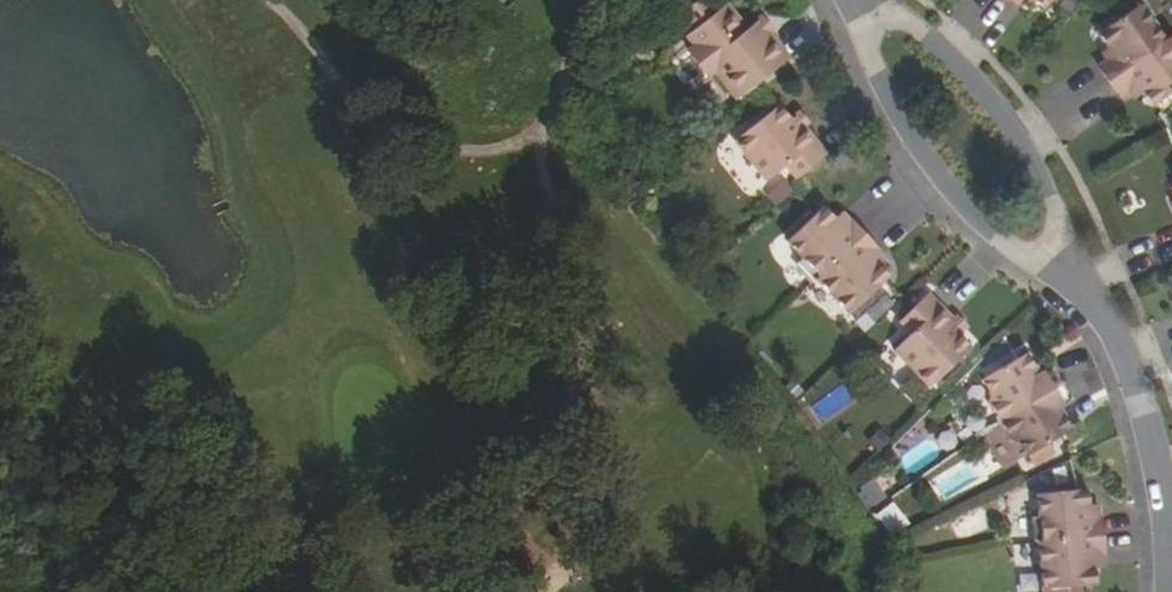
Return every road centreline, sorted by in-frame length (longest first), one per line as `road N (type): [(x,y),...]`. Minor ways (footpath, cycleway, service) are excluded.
road 1 (residential): [(856,0),(879,73),(916,144),(989,229),(1073,281)]
road 2 (residential): [(1073,281),(1059,225),(1023,146),(956,61),(868,0)]
road 3 (residential): [(1171,581),(1162,476),(1143,408),(1112,326),(1073,281)]

